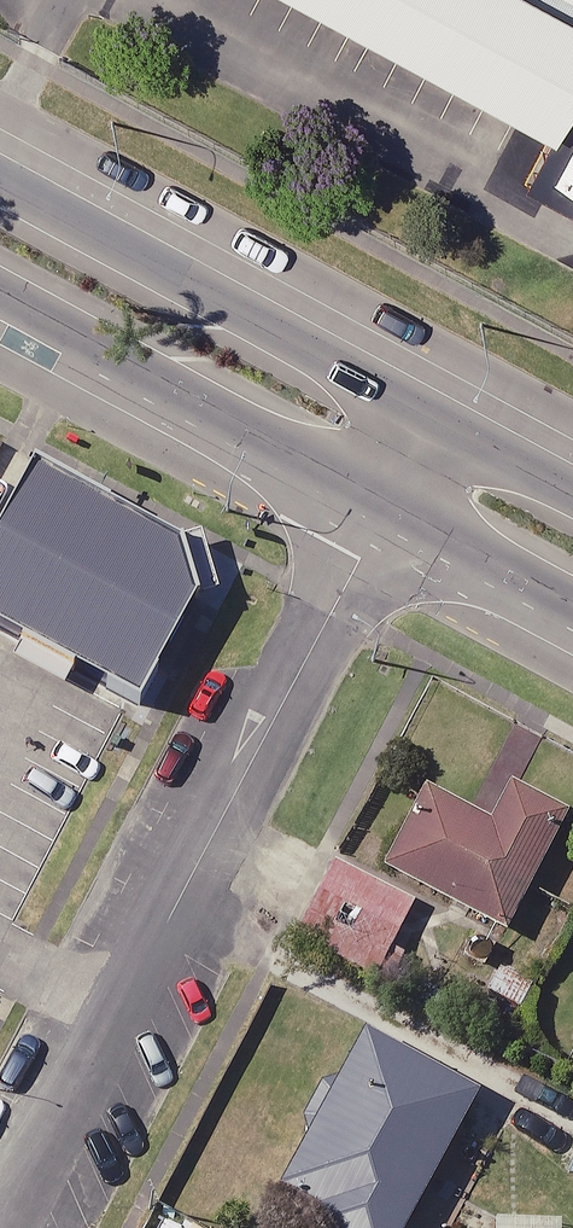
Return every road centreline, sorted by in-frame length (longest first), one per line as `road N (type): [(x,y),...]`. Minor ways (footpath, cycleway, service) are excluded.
road 1 (residential): [(18,1227),(392,501)]
road 2 (secondary): [(0,182),(433,418)]
road 3 (secondary): [(392,501),(0,290)]
road 4 (secondary): [(572,600),(392,501)]
road 5 (secondary): [(433,418),(572,493)]

